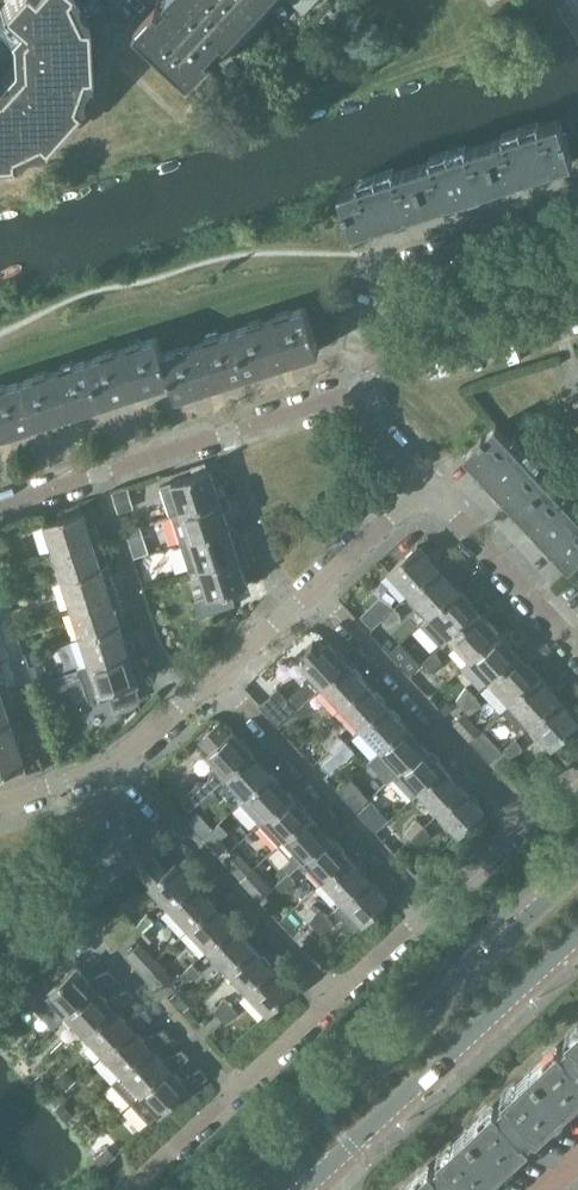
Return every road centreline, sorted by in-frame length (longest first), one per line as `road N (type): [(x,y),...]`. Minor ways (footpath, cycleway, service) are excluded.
road 1 (tertiary): [(577,874),(276,1154)]
road 2 (tertiary): [(306,1185),(577,934)]
road 3 (residential): [(332,996),(115,759)]
road 4 (residential): [(431,905),(215,679)]
road 5 (residential): [(529,813),(312,589)]
road 6 (residential): [(577,270),(563,228),(546,224),(408,266),(386,319)]
road 7 (residential): [(185,701),(158,658),(99,476)]
road 8 (residential): [(577,648),(426,486)]
road 9 (residential): [(381,367),(550,309),(577,286)]
road 10 (residential): [(232,1092),(89,936)]
road 11 (residential): [(289,611),(274,587),(224,433)]
road 12 (residential): [(57,785),(0,609)]
road 13 (residential): [(312,589),(426,486)]
road 14 (residential): [(129,1189),(232,1092)]
road 15 (residential): [(224,433),(334,397),(355,408)]
road 16 (residential): [(232,1092),(332,996)]
road 17 (residential): [(332,996),(431,905)]
road 18 (residential): [(431,905),(529,813)]
road 19 (residential): [(99,476),(224,433)]

